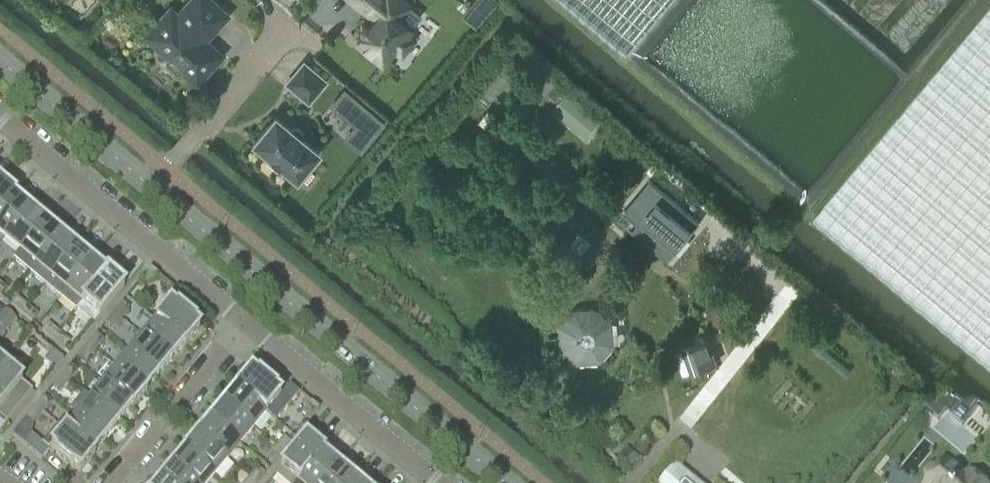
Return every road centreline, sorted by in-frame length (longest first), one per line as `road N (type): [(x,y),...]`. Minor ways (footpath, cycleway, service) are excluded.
road 1 (secondary): [(506,482),(154,190)]
road 2 (residential): [(242,321),(0,120)]
road 3 (residential): [(437,482),(242,321)]
road 4 (residential): [(288,22),(154,190)]
road 5 (residential): [(109,482),(242,321)]
road 6 (secondary): [(154,190),(0,62)]

